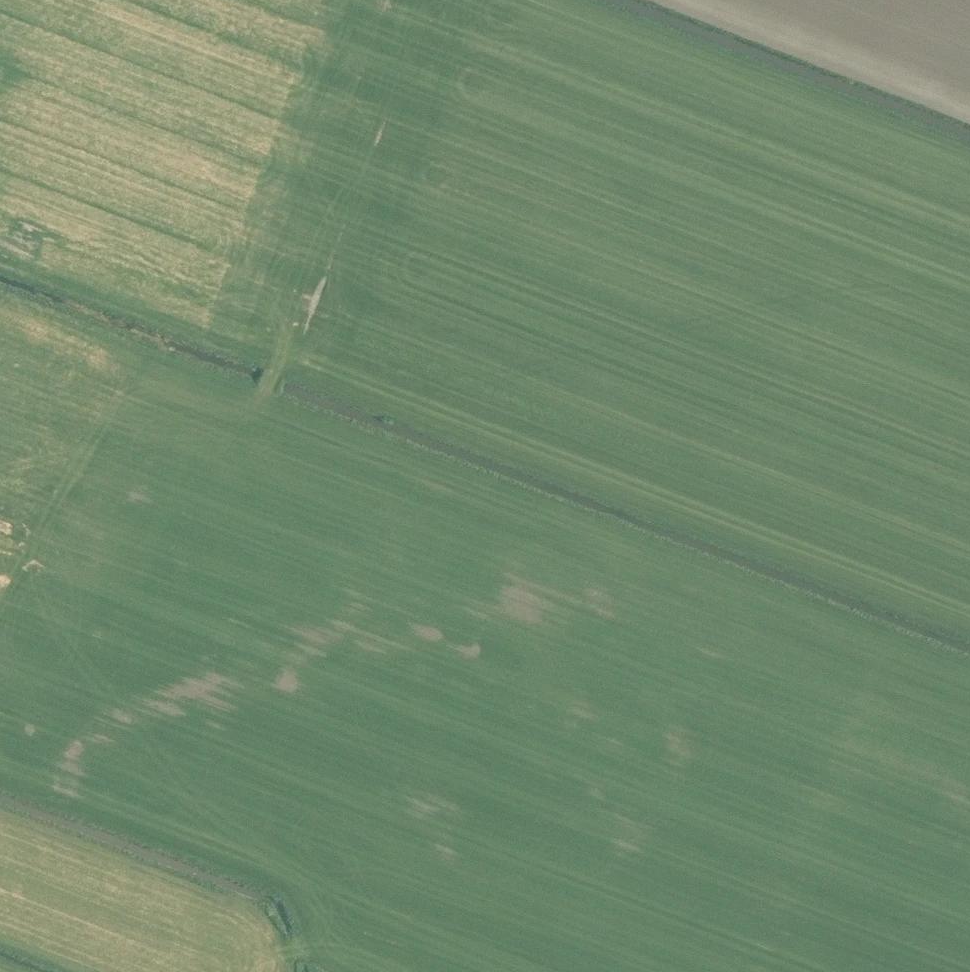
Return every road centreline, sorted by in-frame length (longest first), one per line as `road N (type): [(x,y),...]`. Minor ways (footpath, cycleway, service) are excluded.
road 1 (track): [(0,524),(100,562),(137,565),(259,411),(409,9)]

